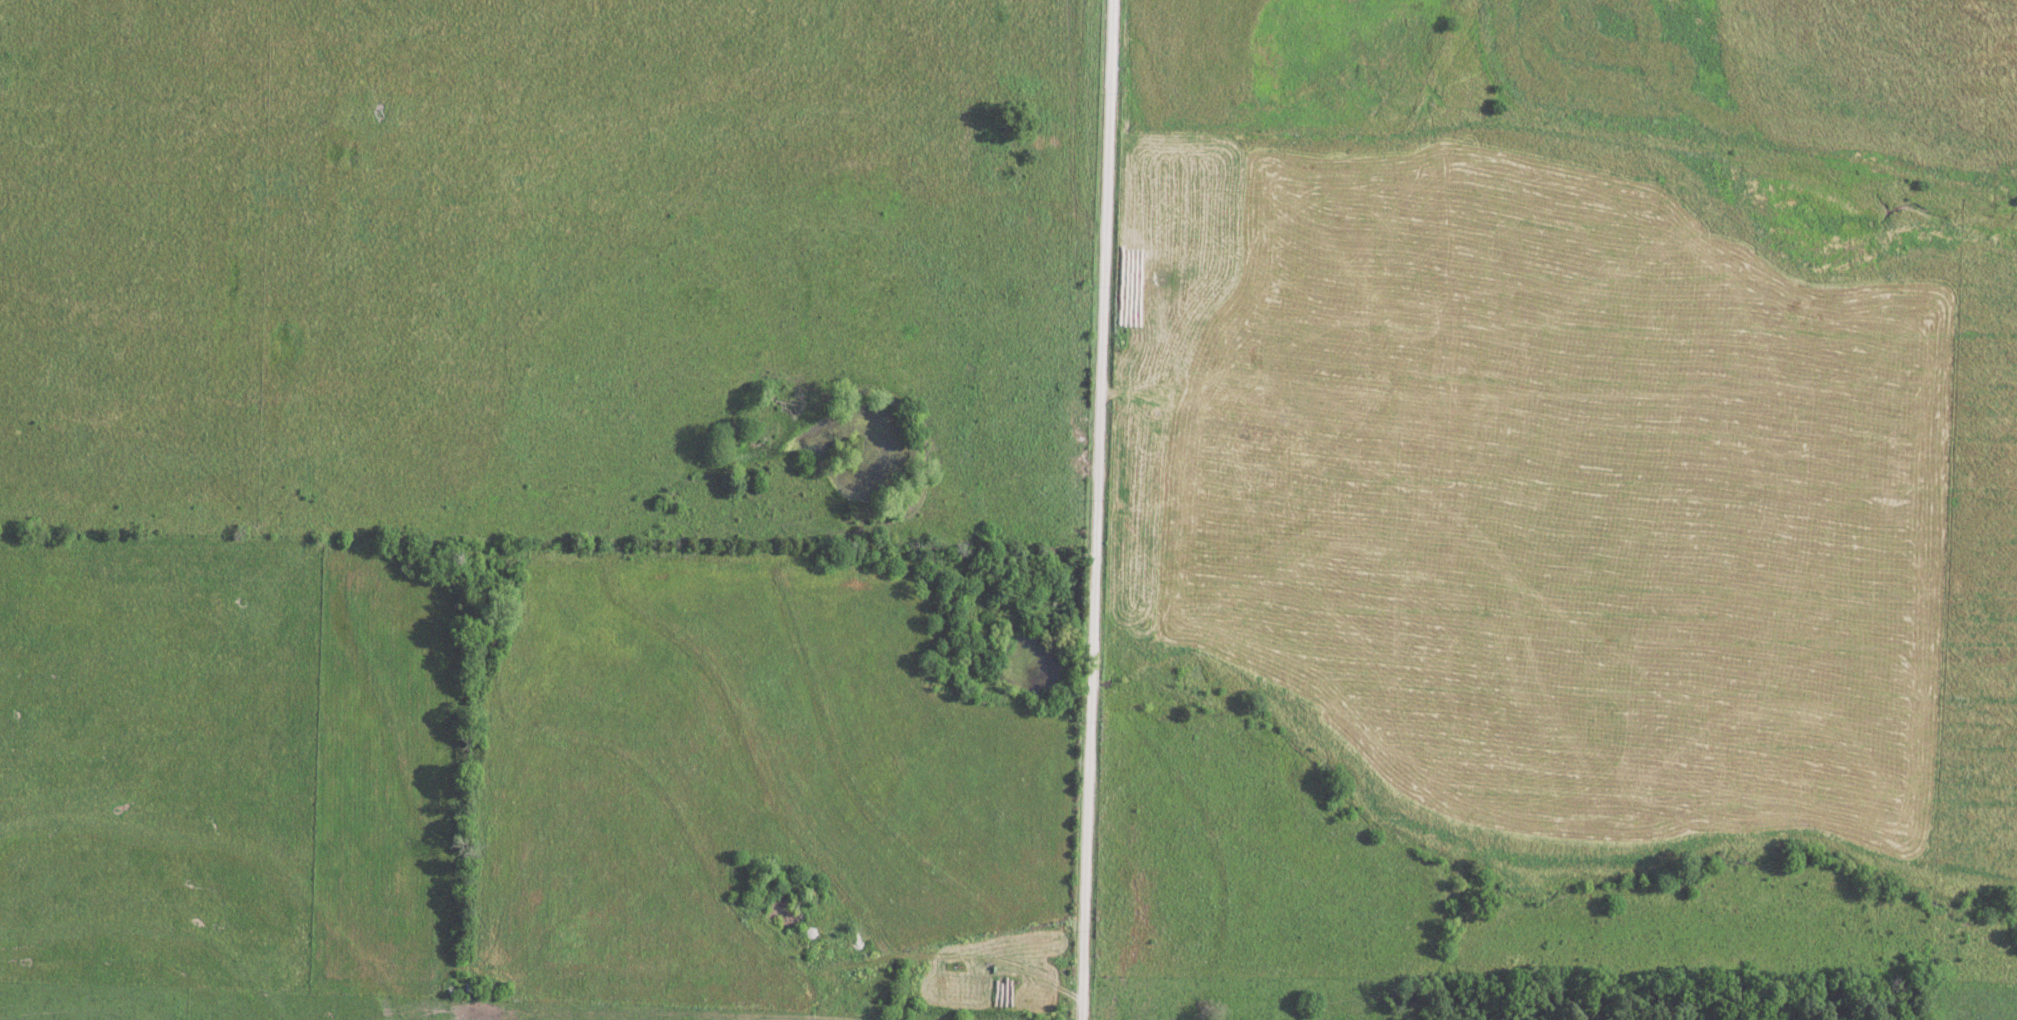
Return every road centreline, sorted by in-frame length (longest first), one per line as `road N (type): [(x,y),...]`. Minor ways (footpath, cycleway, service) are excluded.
road 1 (residential): [(1078,1019),(1110,0)]
road 2 (residential): [(902,1019),(544,1010),(479,1019)]

